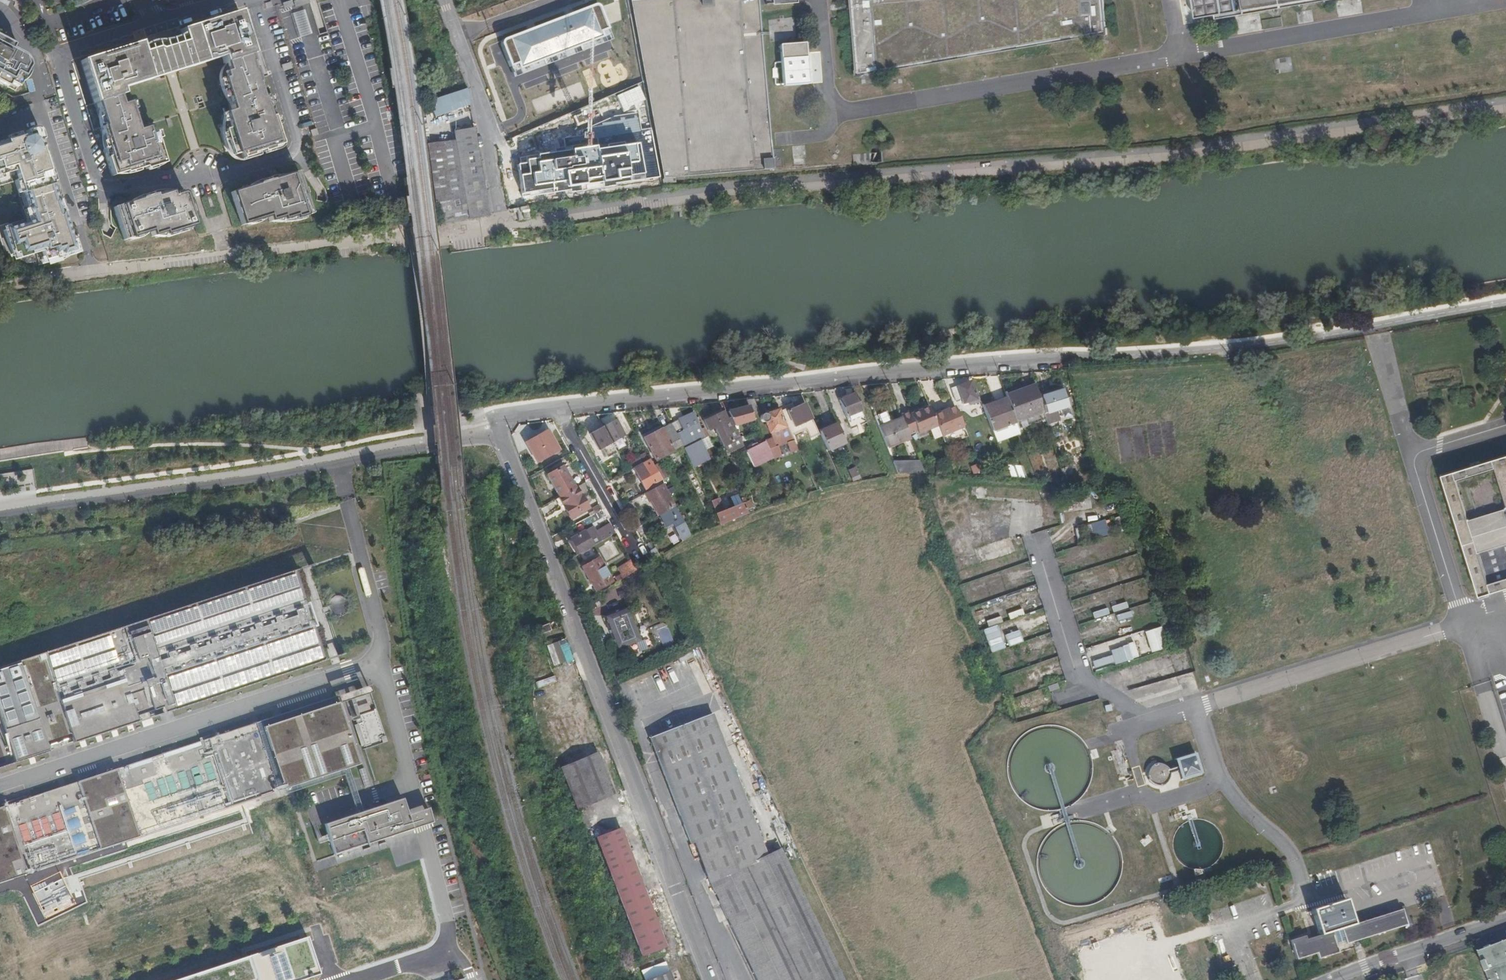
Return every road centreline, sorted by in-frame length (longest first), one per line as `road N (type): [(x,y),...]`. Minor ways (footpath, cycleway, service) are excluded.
road 1 (residential): [(491,419),(956,366),(1252,346)]
road 2 (unclassified): [(499,437),(714,979)]
road 3 (unclassified): [(499,437),(0,515)]
road 4 (unclassified): [(101,188),(215,177),(292,154),(297,147),(252,0)]
road 5 (unclassified): [(1505,918),(1331,979)]
road 6 (unclassified): [(445,0),(492,154)]
road 7 (residential): [(0,123),(45,110),(31,51),(0,13)]
road 8 (residential): [(101,188),(52,51)]
road 9 (track): [(621,529),(555,412)]

